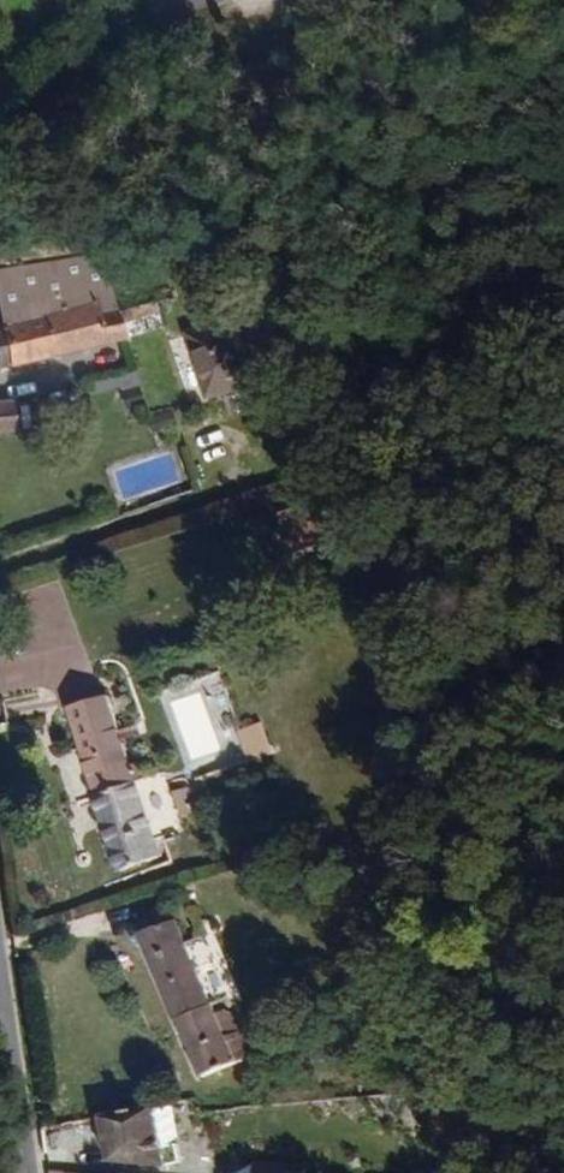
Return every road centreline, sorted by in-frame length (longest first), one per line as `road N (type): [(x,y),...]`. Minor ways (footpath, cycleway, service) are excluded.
road 1 (track): [(0,565),(227,488),(238,467),(235,434)]
road 2 (unclassified): [(0,111),(102,31),(183,0)]
road 3 (tertiary): [(0,998),(26,1172)]

